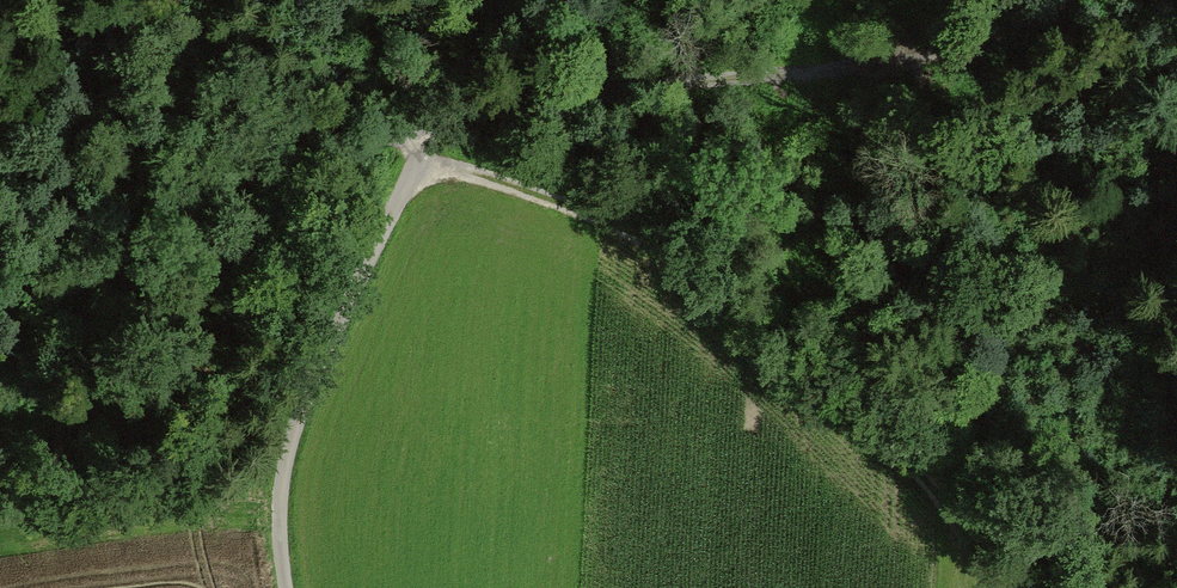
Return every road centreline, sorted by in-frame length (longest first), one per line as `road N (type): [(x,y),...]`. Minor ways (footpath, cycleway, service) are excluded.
road 1 (track): [(1069,0),(1002,35),(913,58),(463,114),(422,135)]
road 2 (track): [(425,157),(644,239),(796,349),(875,420)]
road 3 (track): [(422,135),(425,157),(290,445),(279,514),(285,587)]
road 4 (track): [(422,135),(360,144),(0,308)]

